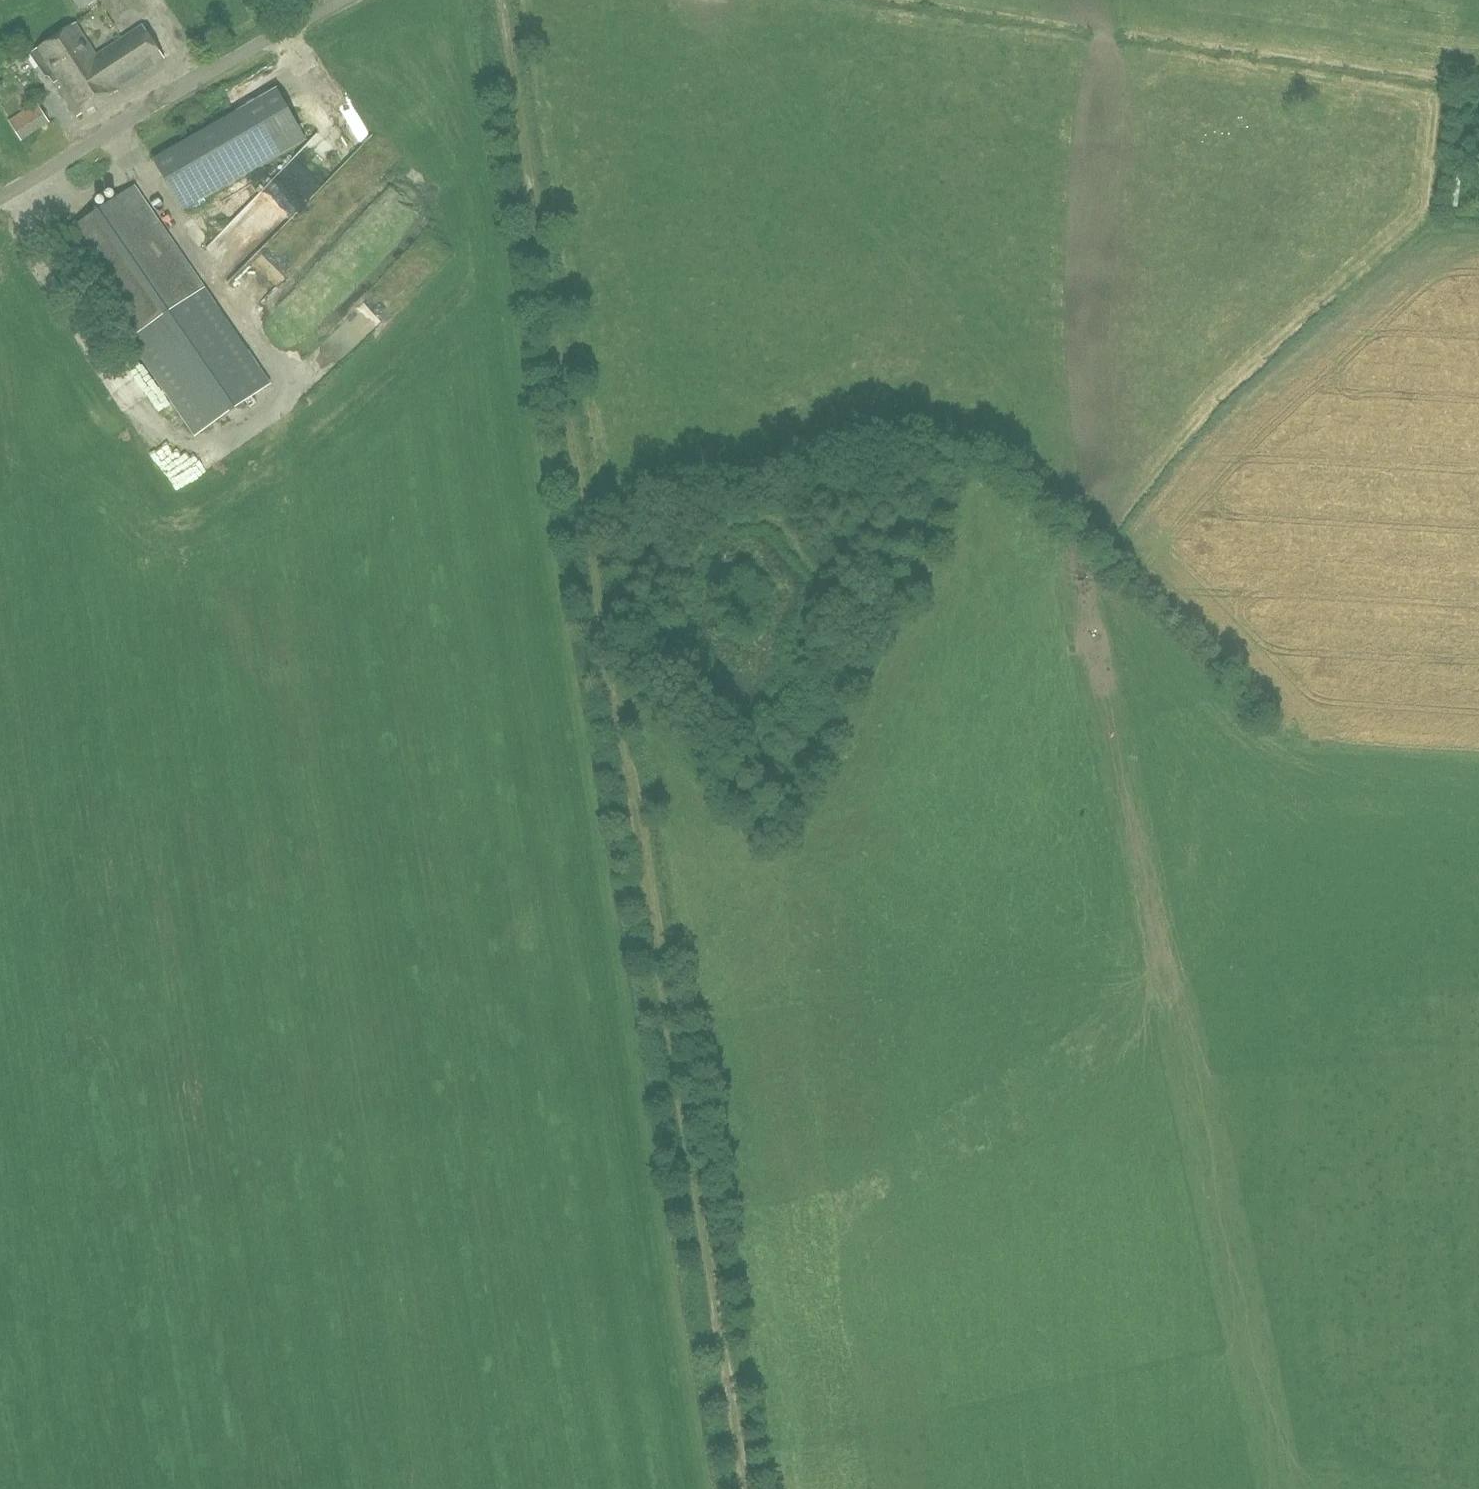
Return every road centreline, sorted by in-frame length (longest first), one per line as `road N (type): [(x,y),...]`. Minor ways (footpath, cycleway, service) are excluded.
road 1 (track): [(503,0),(746,1488)]
road 2 (unclassified): [(0,197),(337,0)]

